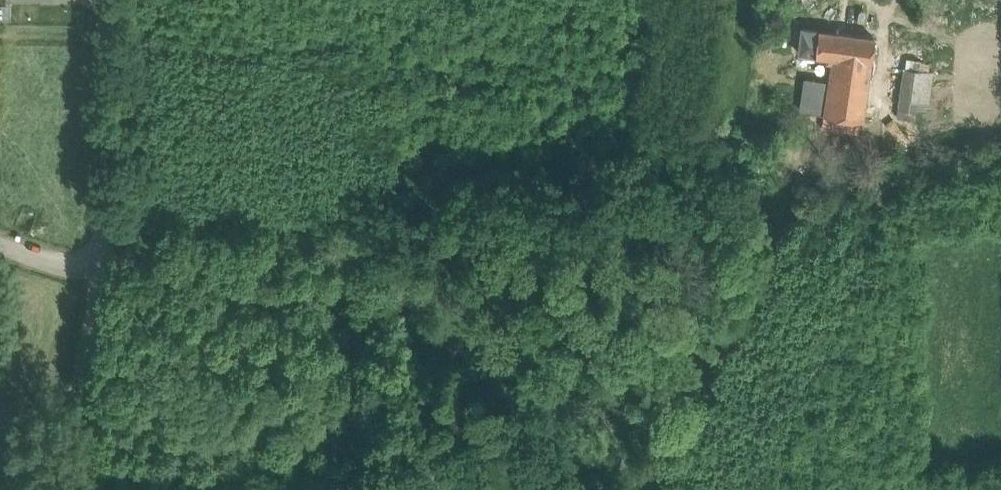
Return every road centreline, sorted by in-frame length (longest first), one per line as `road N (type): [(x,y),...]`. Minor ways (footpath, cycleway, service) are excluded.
road 1 (track): [(109,0),(106,241),(56,489)]

